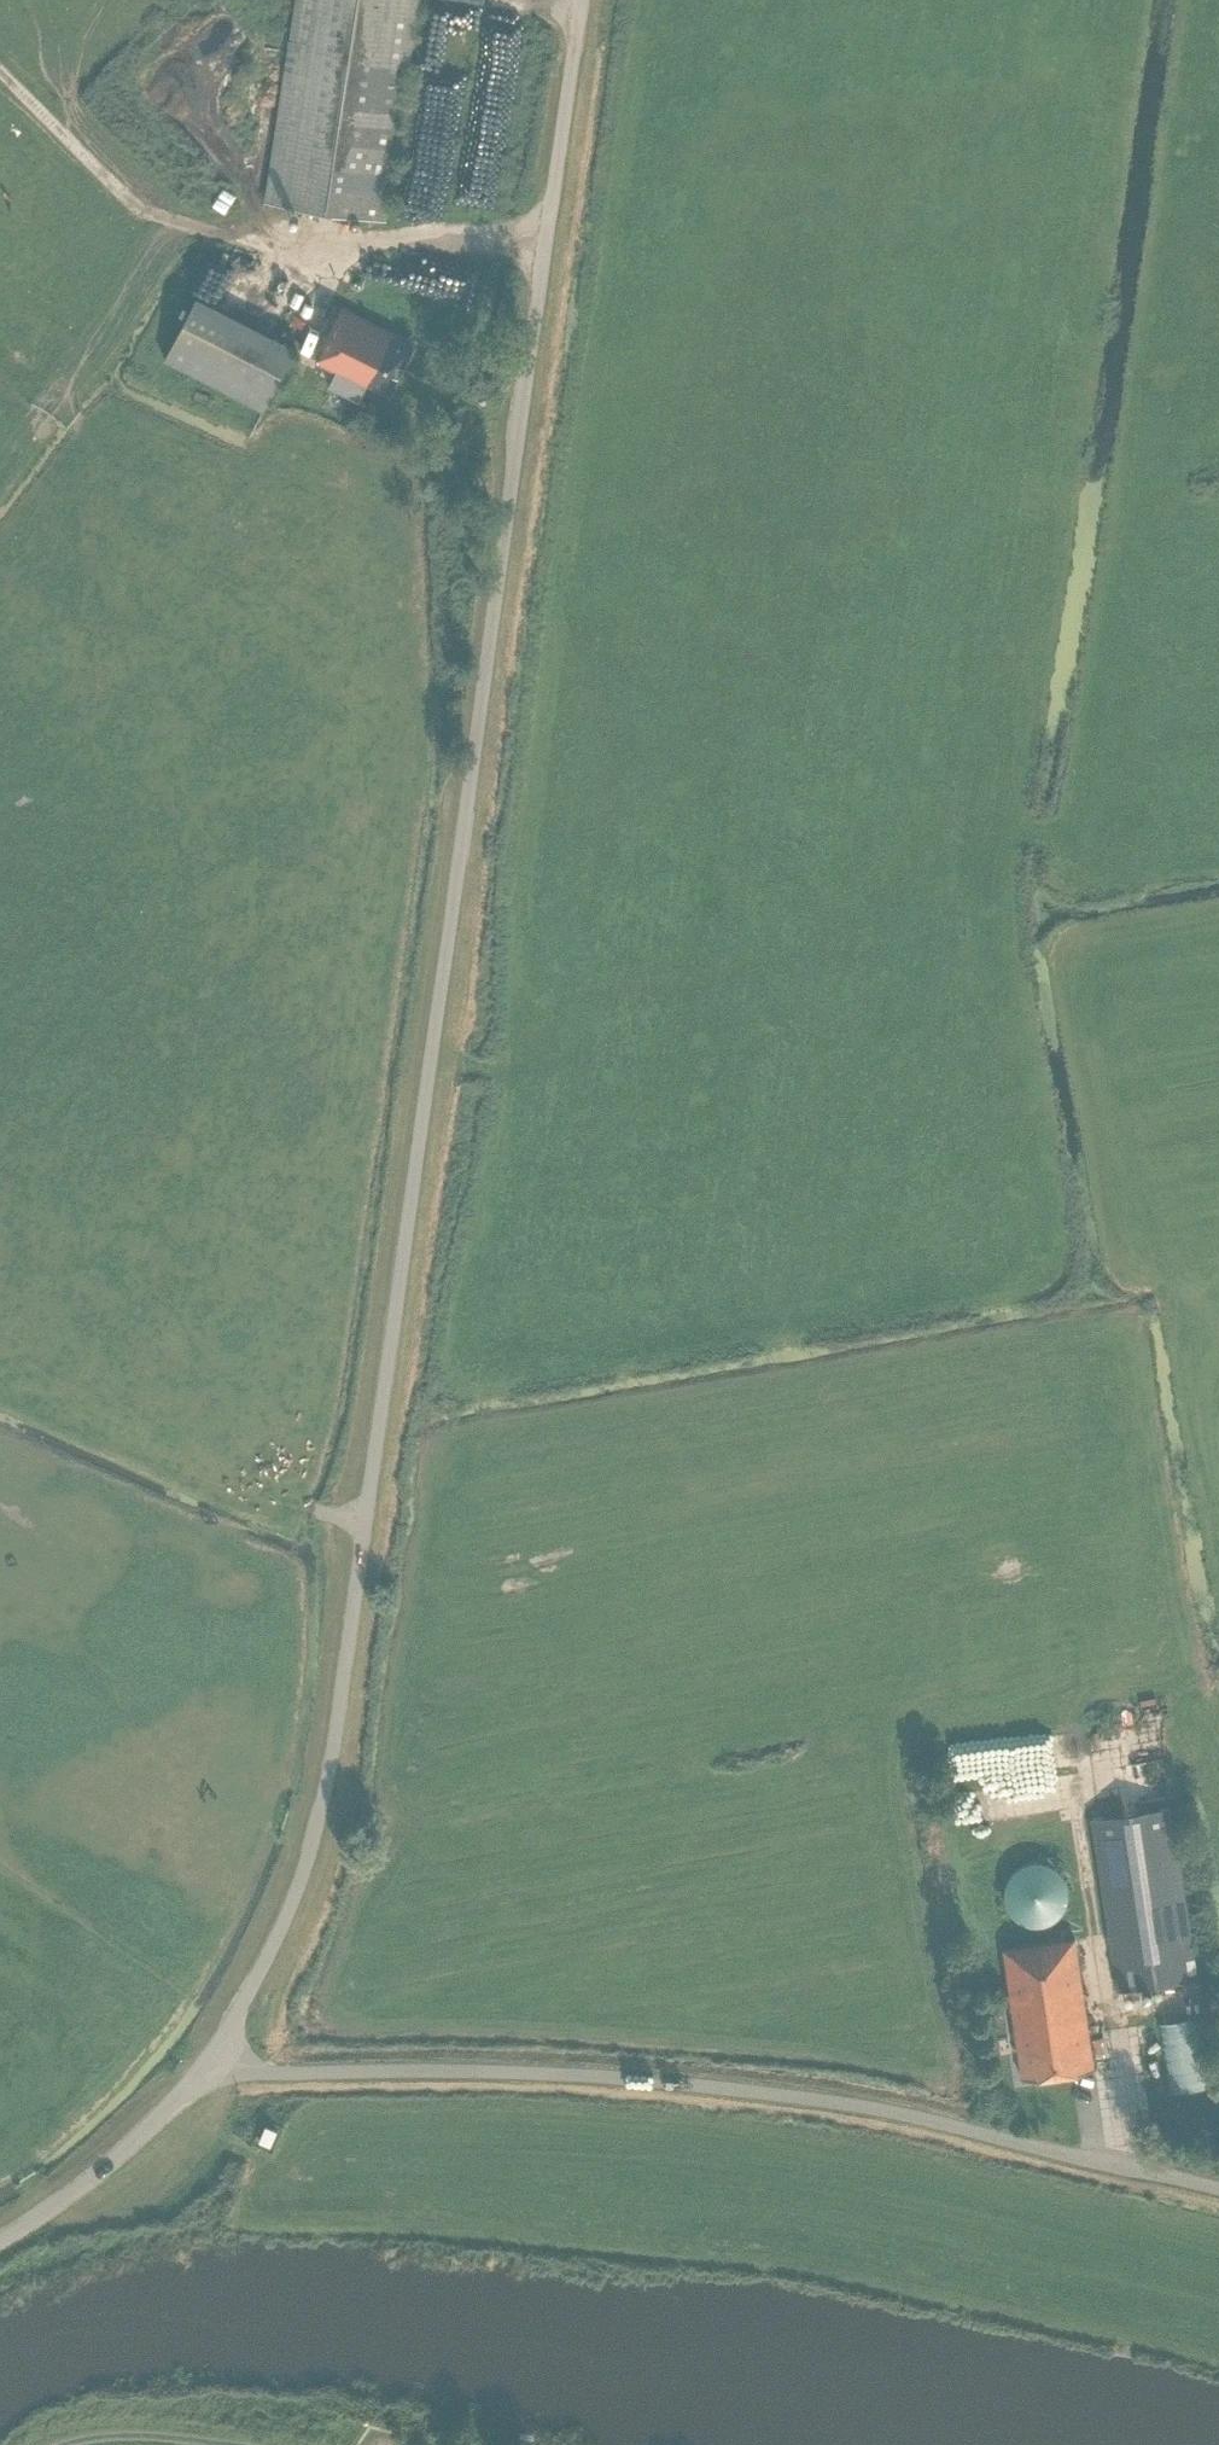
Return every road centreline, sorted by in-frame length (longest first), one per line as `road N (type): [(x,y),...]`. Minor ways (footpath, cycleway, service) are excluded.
road 1 (tertiary): [(212,2052),(283,1927),(324,1798),(582,0)]
road 2 (unclassified): [(1218,2189),(803,2098),(504,2072),(262,2071),(212,2052)]
road 3 (tertiary): [(0,2242),(138,2138),(212,2052)]
road 4 (track): [(55,2444),(100,2433),(212,2444)]

